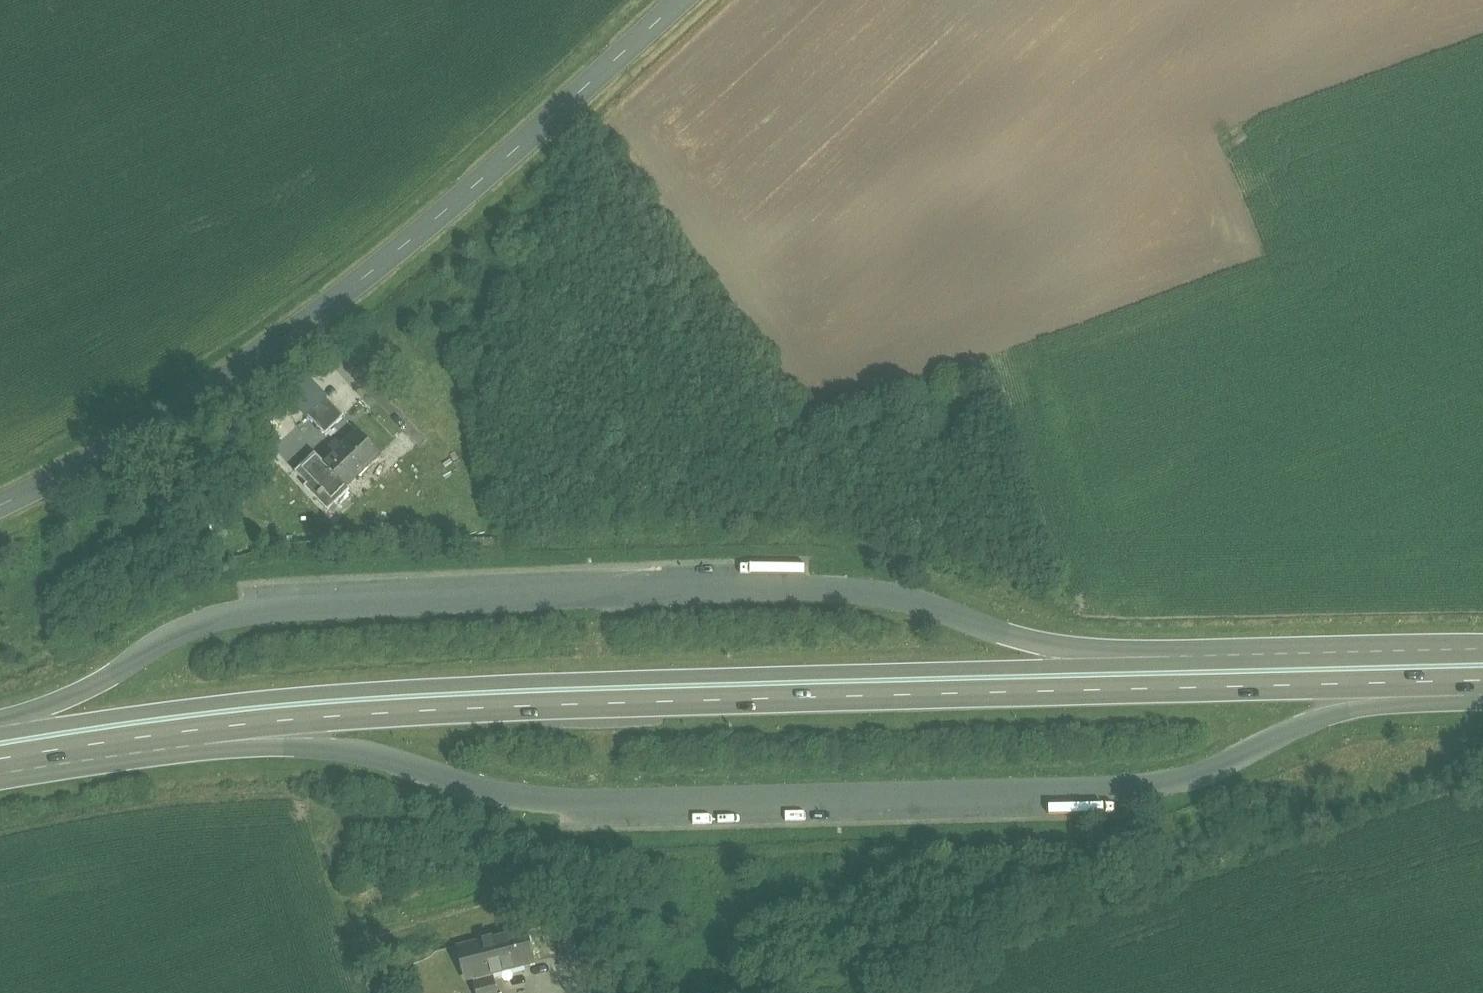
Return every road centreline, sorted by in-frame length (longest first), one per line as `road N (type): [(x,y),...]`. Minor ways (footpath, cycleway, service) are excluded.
road 1 (trunk): [(0,754),(176,728),(426,709),(1482,673)]
road 2 (secondary): [(0,511),(68,482),(286,338),(683,0)]

